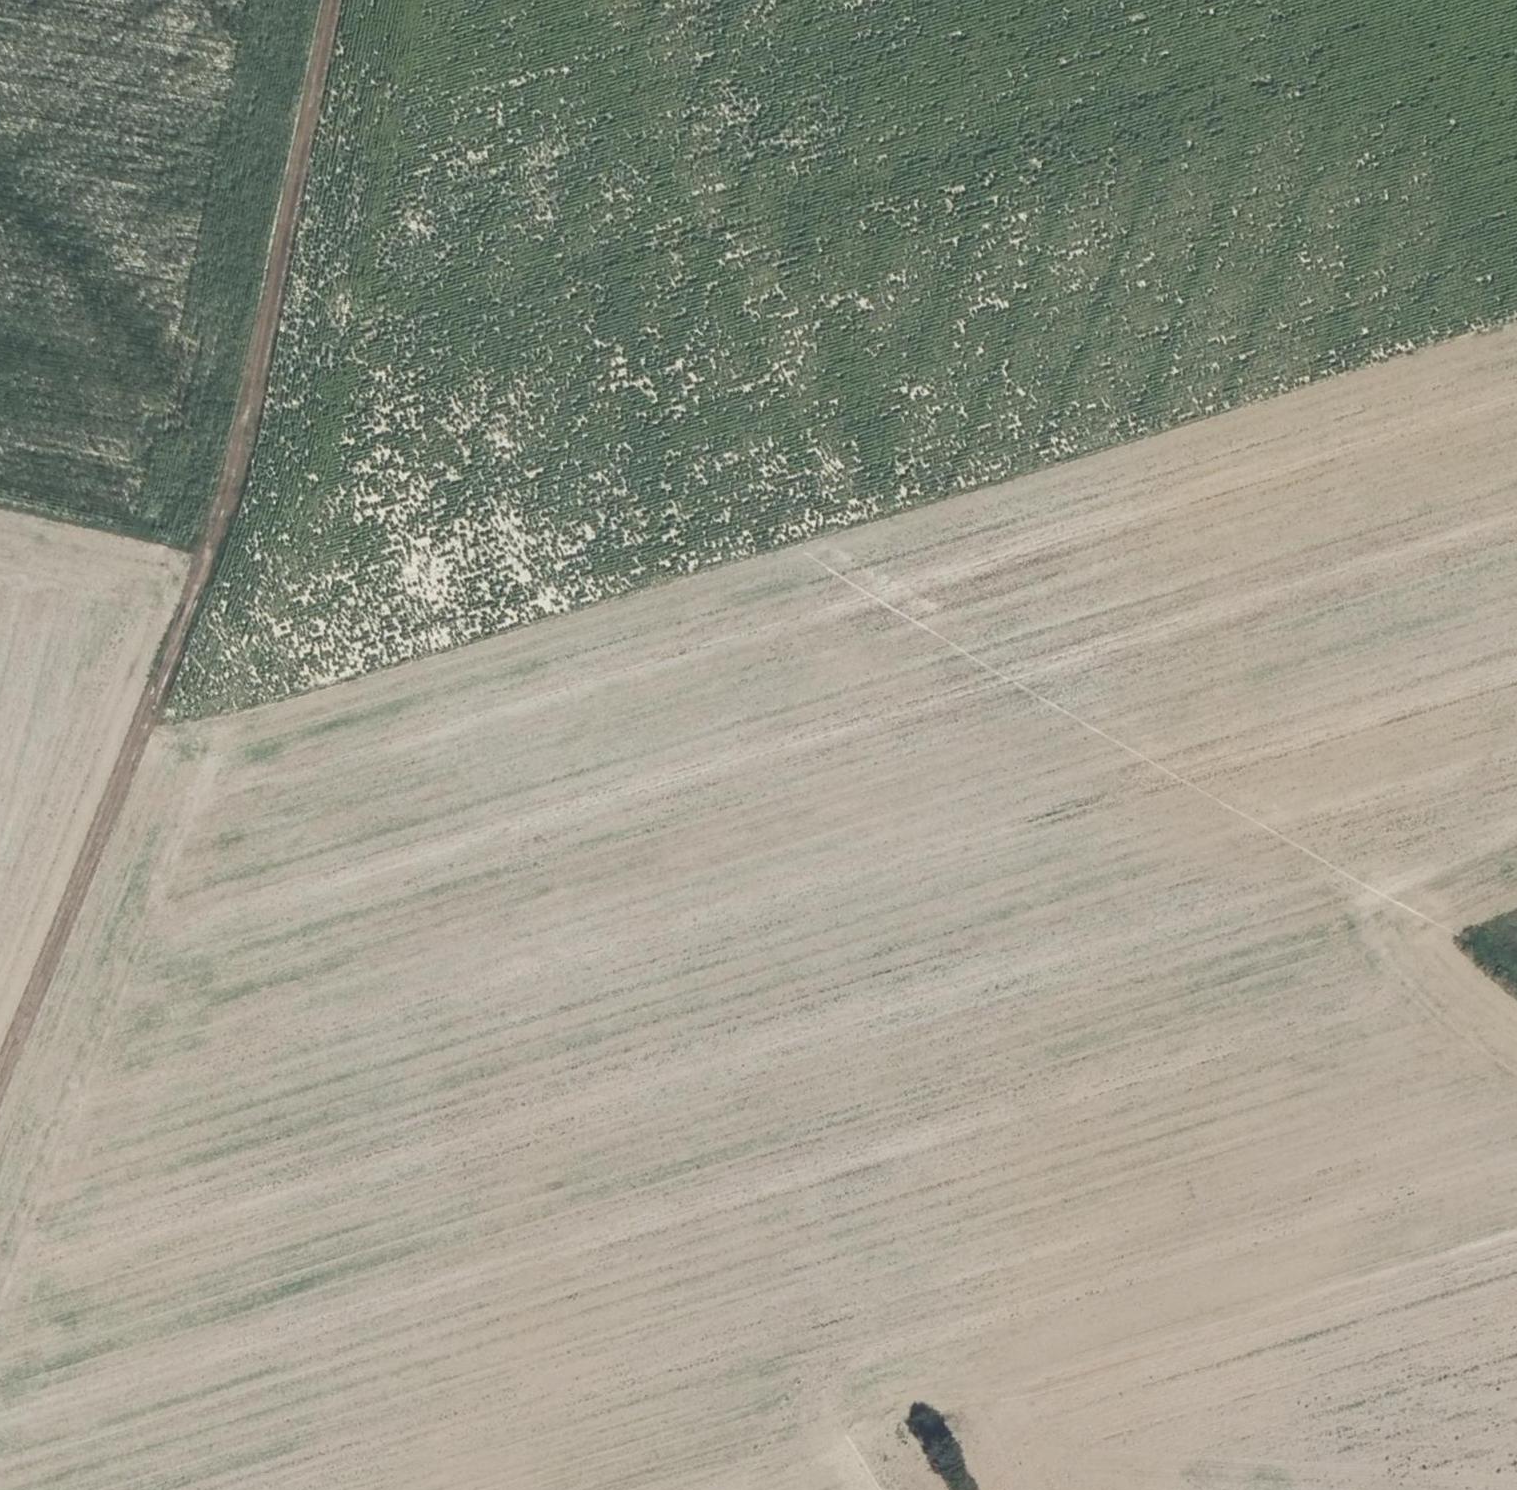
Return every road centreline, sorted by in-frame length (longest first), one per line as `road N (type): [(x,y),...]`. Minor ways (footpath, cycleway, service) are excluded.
road 1 (track): [(0,1068),(207,563),(322,0)]

